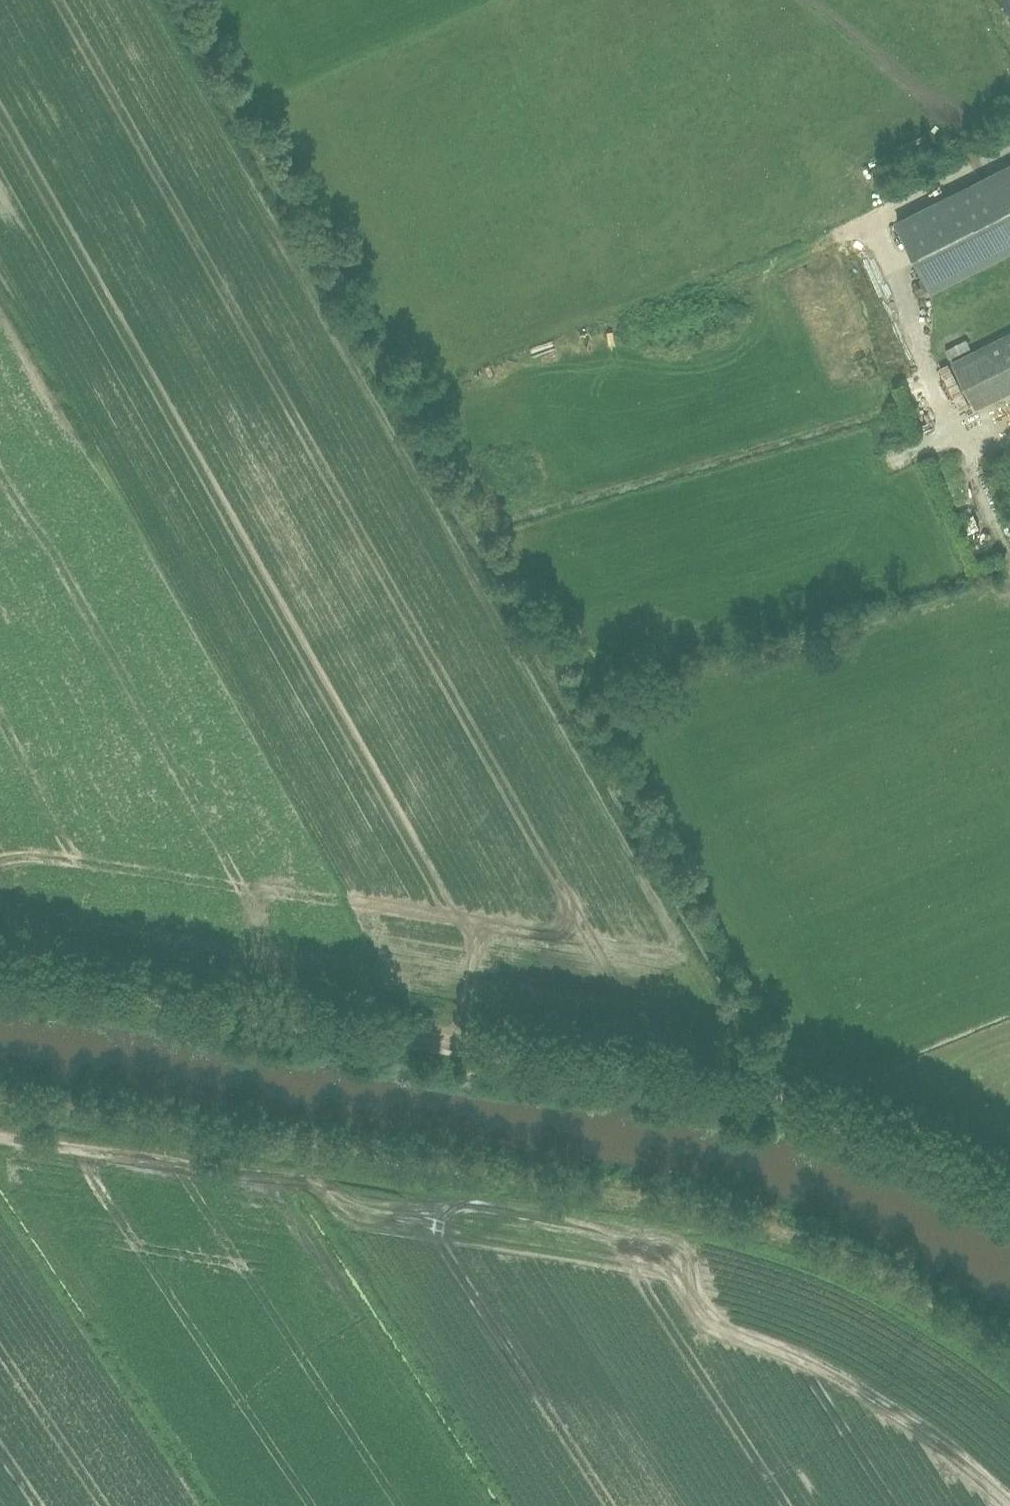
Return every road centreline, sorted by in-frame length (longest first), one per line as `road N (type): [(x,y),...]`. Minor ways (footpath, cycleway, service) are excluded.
road 1 (track): [(1009,1197),(884,1132),(775,1094),(0,969)]

